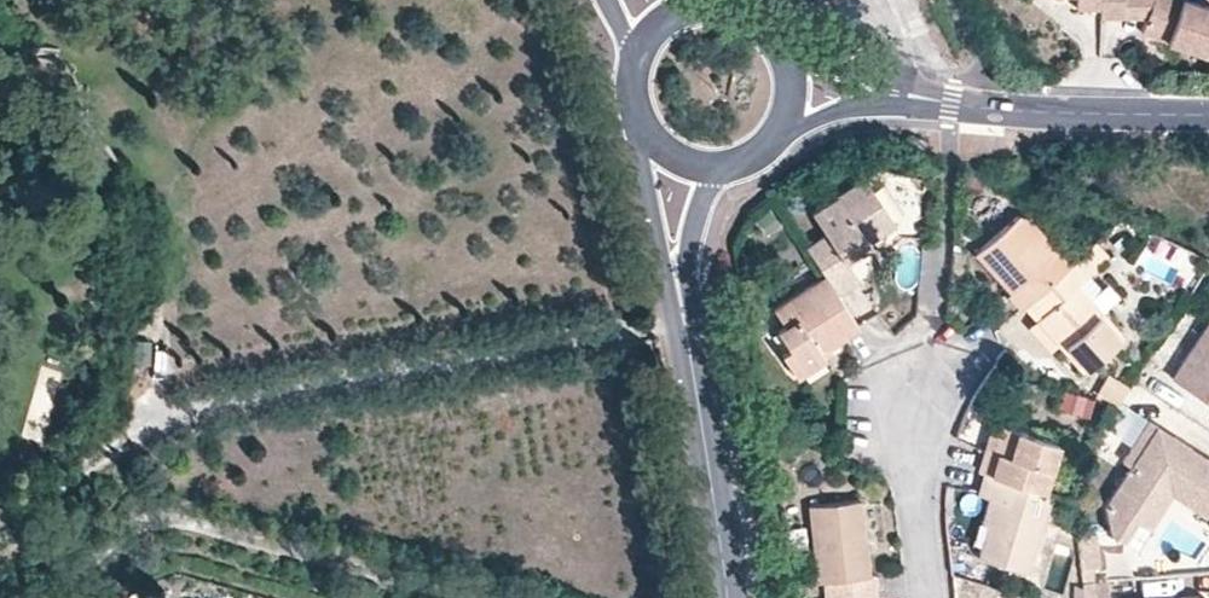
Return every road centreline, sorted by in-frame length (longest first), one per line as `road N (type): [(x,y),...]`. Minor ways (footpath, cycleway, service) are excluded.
road 1 (tertiary): [(1208,107),(993,103),(895,91)]
road 2 (tertiary): [(679,300),(724,597)]
road 3 (residential): [(927,597),(914,403)]
road 4 (tertiary): [(642,122),(643,176),(679,300)]
road 5 (tertiary): [(679,300),(712,172)]
road 6 (tertiary): [(723,17),(698,18),(655,44),(637,90)]
road 7 (tertiary): [(781,135),(867,109),(895,91)]

